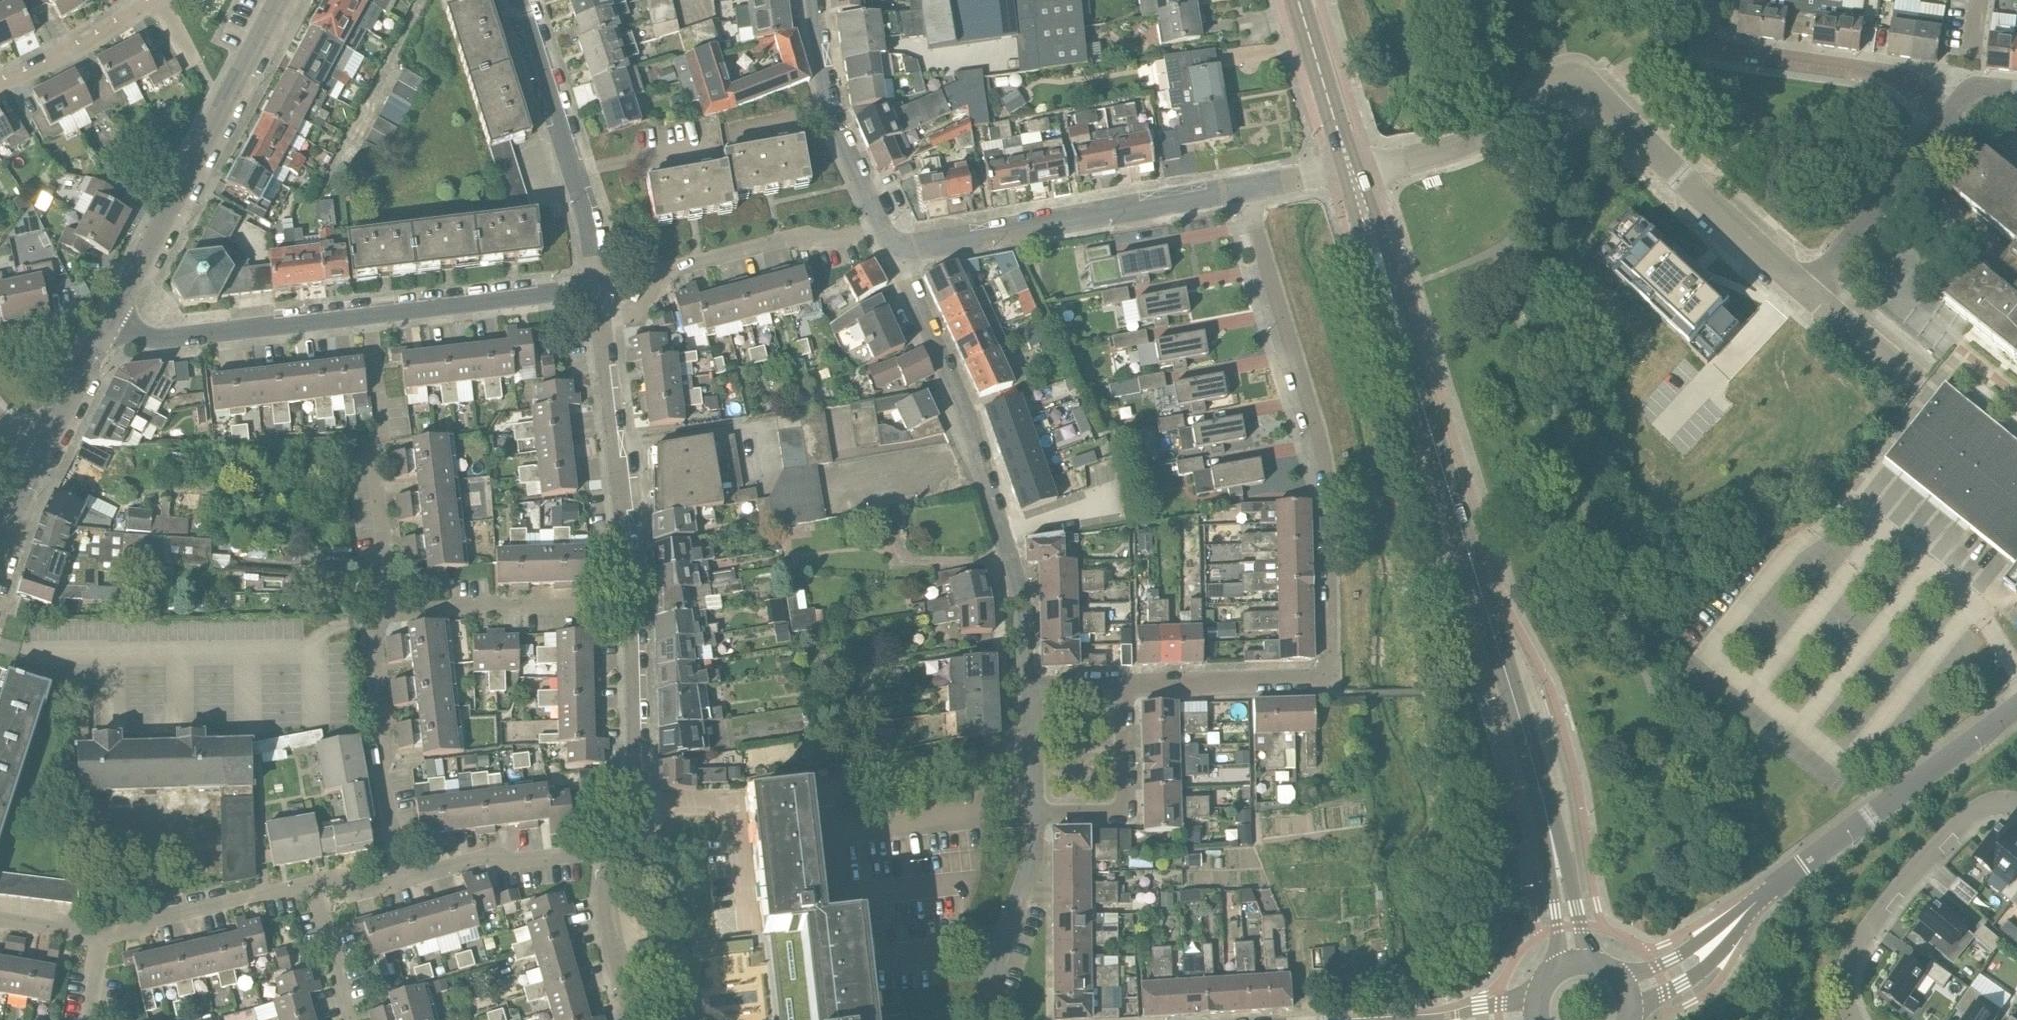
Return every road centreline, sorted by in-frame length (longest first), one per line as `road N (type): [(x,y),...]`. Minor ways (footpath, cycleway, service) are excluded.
road 1 (residential): [(1350,165),(1455,146),(1503,128),(1579,74),(1813,285),(1953,109)]
road 2 (residential): [(1122,685),(1333,679),(1332,508),(1323,454),(1265,281),(1253,183)]
road 3 (tertiary): [(1554,843),(1350,165)]
road 4 (residential): [(1032,687),(1014,519),(896,253)]
road 5 (residential): [(111,321),(291,0)]
road 6 (residential): [(896,253),(1253,183)]
road 7 (residential): [(1740,920),(2016,715)]
road 8 (residential): [(882,222),(664,272),(600,340)]
road 9 (residential): [(1852,1019),(1847,960),(1915,858),(1984,804),(2016,805)]
road 10 (residential): [(591,288),(579,193),(519,0)]
road 11 (residential): [(1953,109),(1907,76),(1722,48),(1710,34),(1710,0)]
road 12 (residential): [(388,604),(373,452),(385,429),(370,318)]
road 13 (residential): [(404,879),(382,775),(373,633),(388,604)]
road 14 (residential): [(629,605),(620,445),(600,340)]
road 15 (residential): [(111,321),(153,339),(370,318)]
road 16 (residential): [(611,859),(636,805),(629,605)]
road 17 (residential): [(388,604),(412,613),(489,601),(629,605)]
road 18 (residential): [(882,222),(851,156),(810,0)]
road 19 (residential): [(370,318),(591,288)]
road 20 (residential): [(1034,812),(1125,810),(1122,685)]
road 21 (residential): [(102,935),(312,885)]
road 22 (residential): [(977,1019),(1029,861),(1034,812)]
road 23 (residential): [(821,785),(1032,745)]
road 24 (residential): [(404,879),(494,855),(509,862),(580,852),(611,859)]
road 25 (tertiary): [(1350,165),(1301,0)]
road 26 (residential): [(0,79),(103,32),(150,0)]
road 27 (residential): [(631,1019),(606,899),(611,859)]
road 28 (residential): [(40,455),(111,321)]
road 29 (residential): [(354,1019),(312,885)]
road 30 (residential): [(1640,1008),(1709,965),(1740,920)]
road 31 (residential): [(1740,920),(1674,959),(1627,975)]

